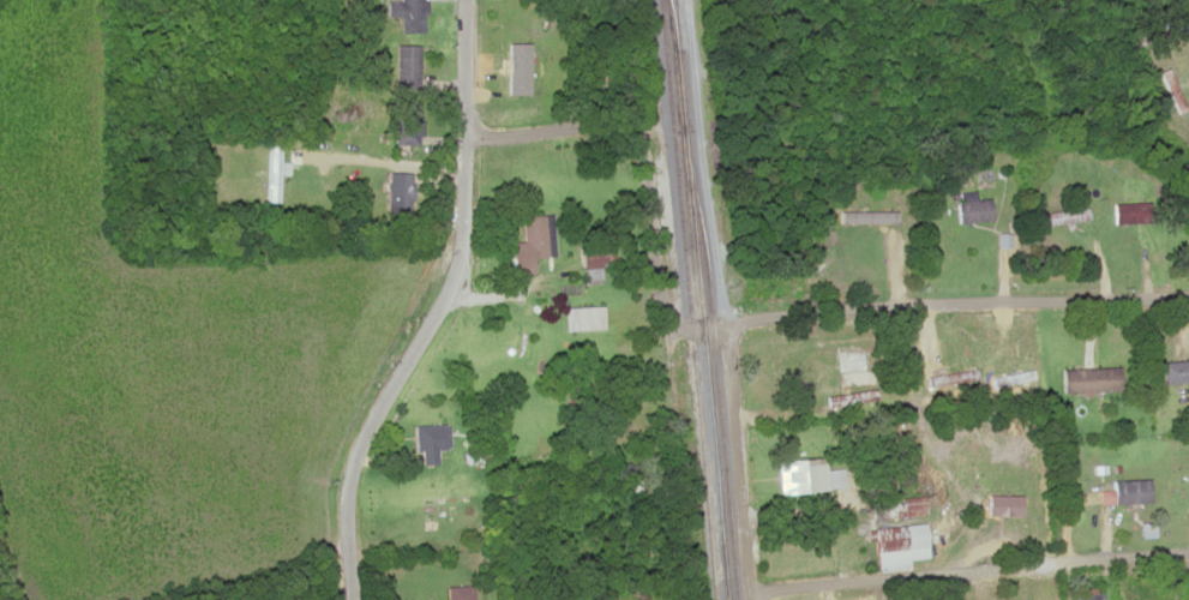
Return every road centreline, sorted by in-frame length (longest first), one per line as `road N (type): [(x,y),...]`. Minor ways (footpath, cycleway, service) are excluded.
road 1 (residential): [(353,599),(347,538),(353,461),(446,298),(461,245),(466,0)]
road 2 (residential): [(655,281),(674,323),(692,330),(943,300),(1188,297)]
road 3 (residential): [(750,592),(1188,543)]
road 4 (residential): [(467,136),(614,128),(642,161),(655,281)]
road 5 (residential): [(751,599),(725,323)]

